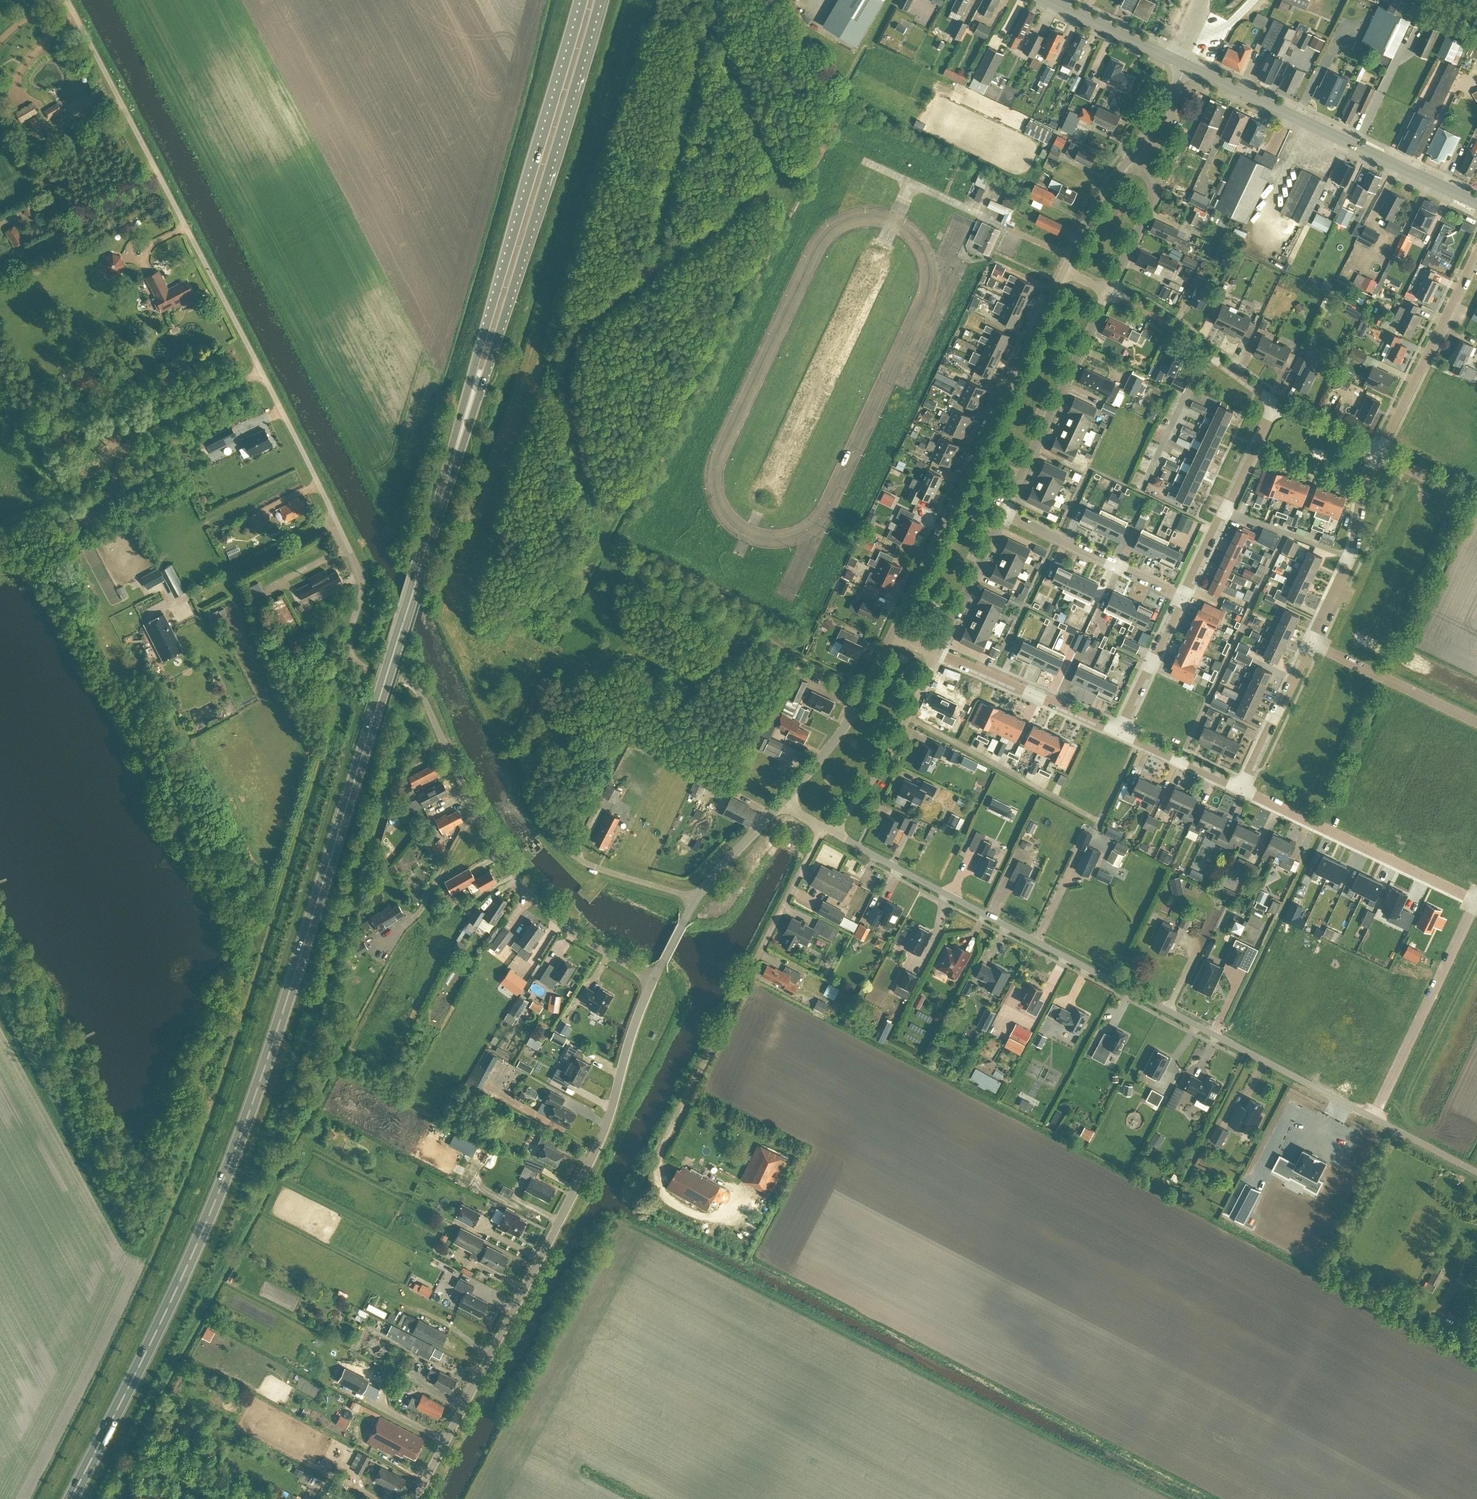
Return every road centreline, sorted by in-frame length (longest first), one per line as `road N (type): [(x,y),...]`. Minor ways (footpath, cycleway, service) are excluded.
road 1 (unclassified): [(651,982),(577,939),(536,904),(477,816),(419,690),(363,668),(350,655),(363,587),(352,553),(66,0)]
road 2 (trunk): [(73,1498),(216,1200),(299,962),(427,546)]
road 3 (unclassified): [(1372,1118),(824,829)]
road 4 (trunk): [(427,546),(598,0)]
road 5 (tertiary): [(415,1498),(610,1121),(619,1066),(651,982)]
road 6 (trunk): [(584,0),(427,546)]
road 7 (tertiary): [(893,631),(1064,271)]
road 8 (primary): [(1476,204),(1187,65)]
road 9 (track): [(259,372),(138,431),(99,510),(28,575)]
road 10 (residential): [(694,1088),(824,829)]
road 11 (residential): [(1473,901),(1241,790)]
road 12 (residential): [(696,898),(572,855),(547,823),(523,752)]
road 13 (residential): [(1005,512),(1108,291)]
road 14 (residential): [(1372,1118),(1473,901)]
road 15 (residential): [(1377,456),(1476,251)]
road 16 (residential): [(824,829),(891,753),(939,651)]
road 17 (residential): [(1184,597),(1274,406)]
road 18 (tertiary): [(781,802),(843,728),(893,631)]
road 19 (residential): [(1274,406),(1108,291)]
road 20 (residential): [(1311,642),(1351,557),(1357,501),(1377,456)]
road 21 (residential): [(1120,733),(939,651)]
road 22 (residential): [(1005,512),(1184,597)]
road 23 (residential): [(1476,720),(1311,642)]
road 24 (residential): [(1241,790),(1311,642)]
road 25 (residential): [(939,651),(1005,512)]
road 26 (primary): [(1187,65),(1050,0)]
road 27 (residential): [(1108,291),(1153,195),(1130,157)]
road 28 (residential): [(1120,733),(1184,597)]
road 29 (residential): [(1241,790),(1120,733)]
road 30 (tertiary): [(1064,271),(1101,195),(1130,157)]
road 31 (tertiary): [(696,898),(781,802)]

